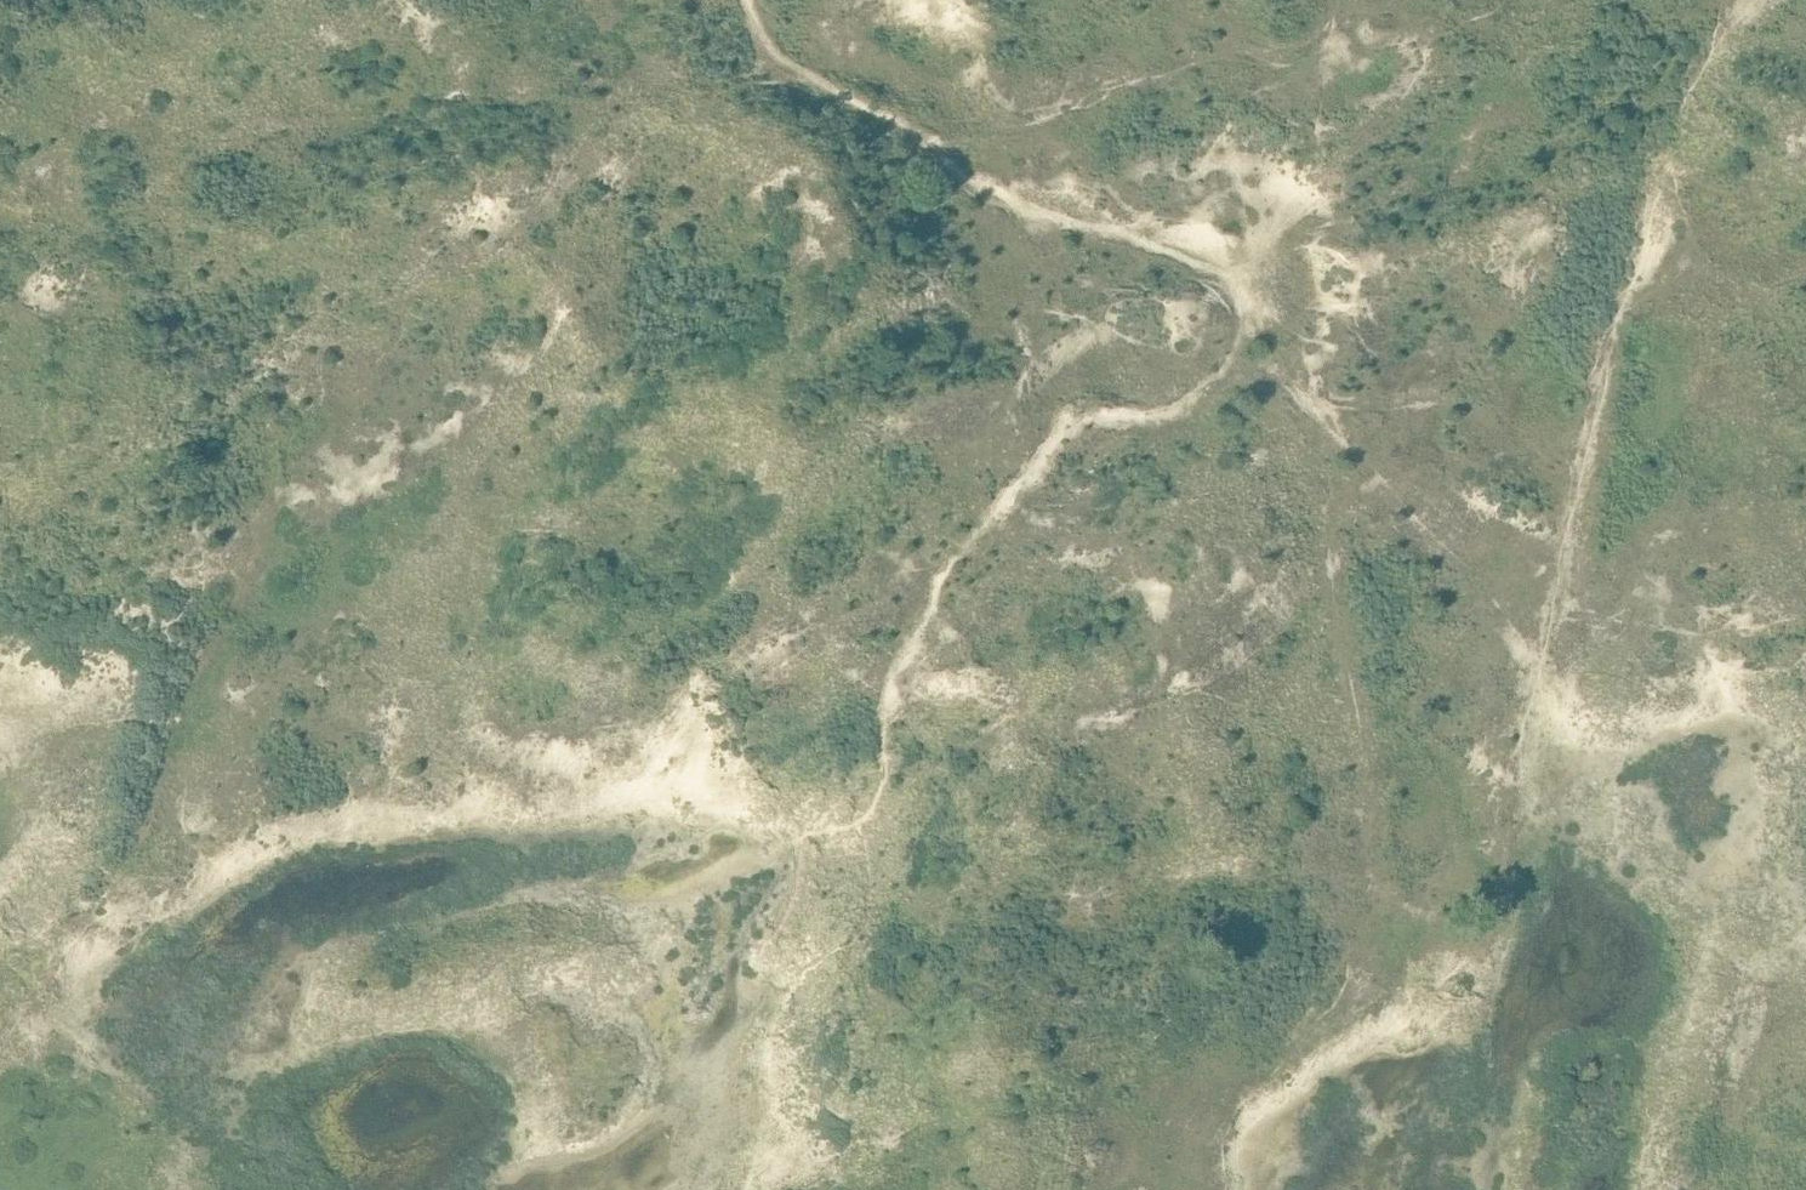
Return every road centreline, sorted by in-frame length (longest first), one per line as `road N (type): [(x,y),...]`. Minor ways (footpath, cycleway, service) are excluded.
road 1 (track): [(1760,0),(1723,45),(1653,217),(1567,543),(1533,732),(1506,1189)]

